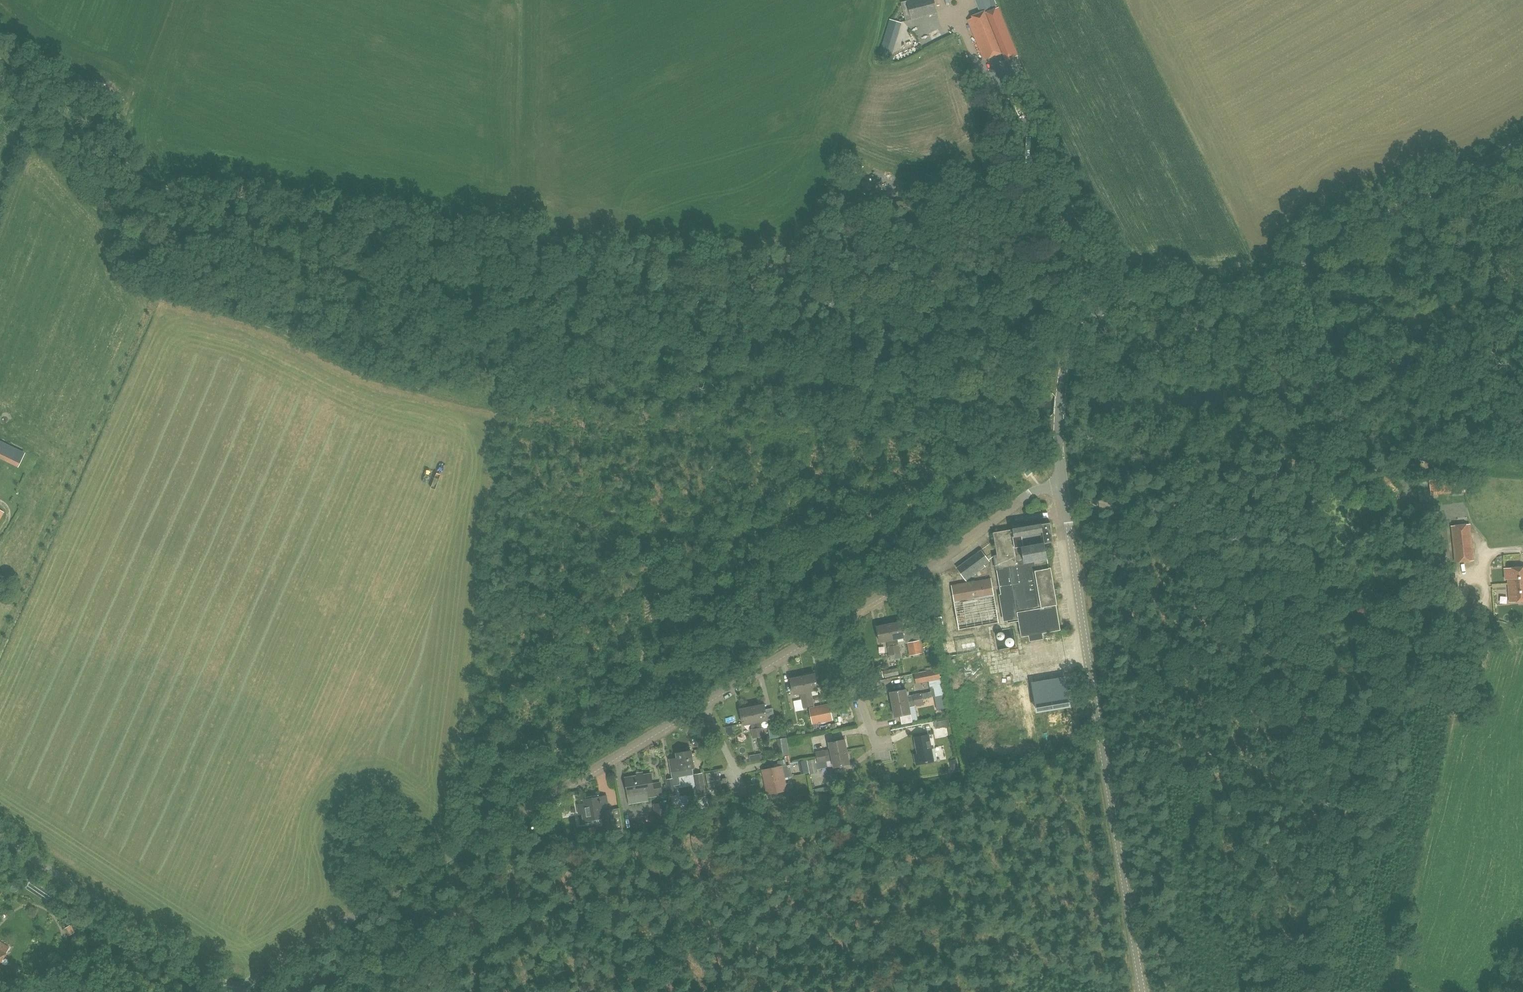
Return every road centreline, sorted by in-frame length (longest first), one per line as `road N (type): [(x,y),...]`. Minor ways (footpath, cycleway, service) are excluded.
road 1 (tertiary): [(1063,487),(1065,369),(1101,312),(1153,294),(1273,276),(1522,142)]
road 2 (unclassified): [(237,991),(698,706)]
road 3 (tertiary): [(1142,991),(1063,487)]
road 4 (unclassified): [(236,991),(0,838)]
road 5 (unclassified): [(833,626),(1033,492),(1063,487)]
road 6 (unclassified): [(698,706),(833,626)]
road 7 (residential): [(833,626),(879,764)]

